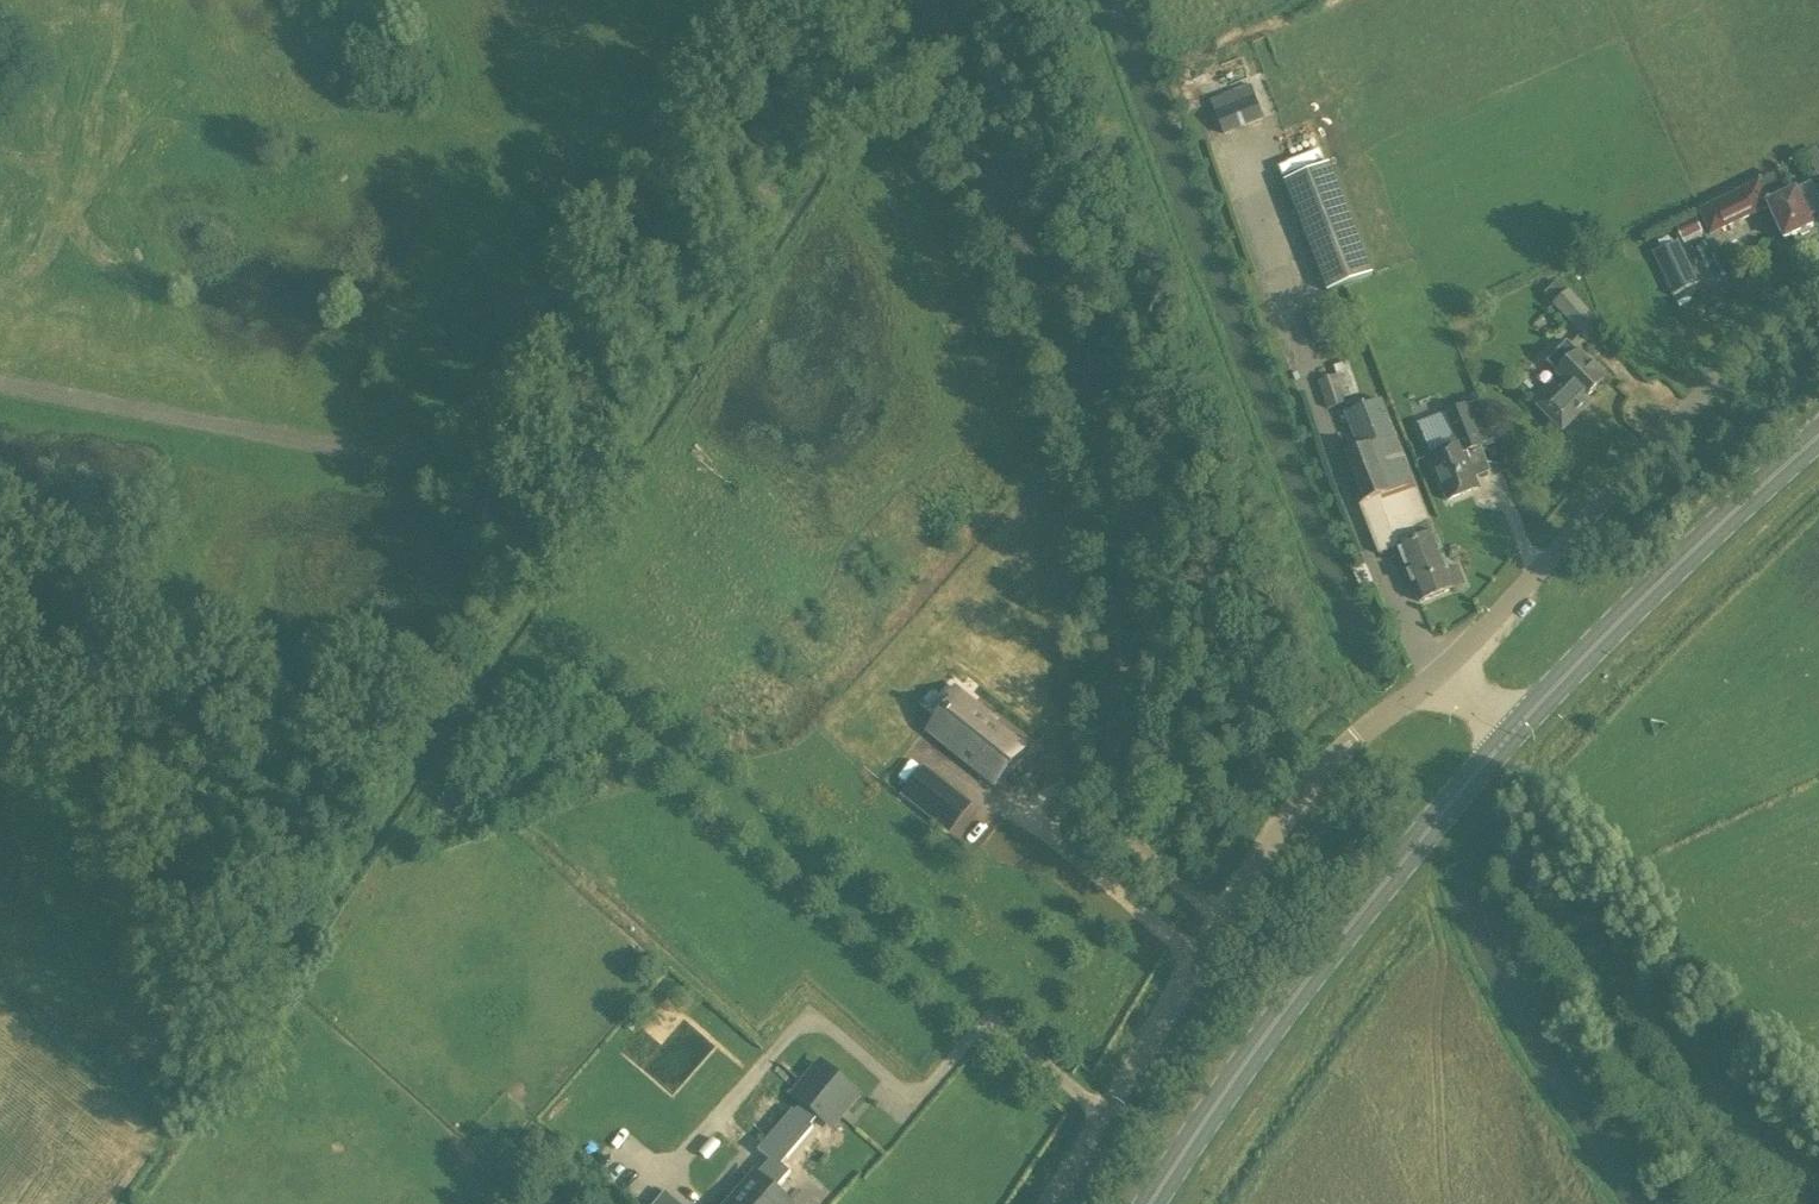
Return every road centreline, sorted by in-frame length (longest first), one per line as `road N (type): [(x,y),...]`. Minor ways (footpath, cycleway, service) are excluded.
road 1 (track): [(933,0),(1123,494),(1131,598),(1115,741),(1121,808),(1148,856),(1224,917)]
road 2 (track): [(0,382),(331,443),(413,426),(455,394),(615,159),(740,0)]
road 3 (unclassified): [(1049,1203),(1299,795),(1357,731),(1439,670)]
road 4 (primary): [(1151,1203),(1286,1008),(1507,734)]
road 5 (unclassified): [(1439,670),(1781,315),(1818,288)]
road 6 (primary): [(1507,734),(1818,435)]

